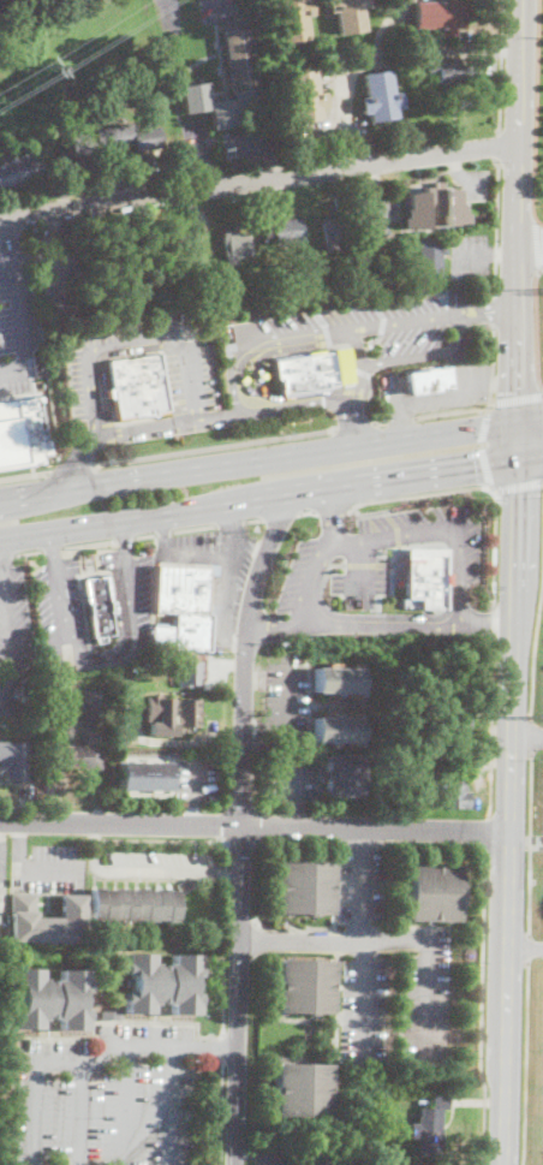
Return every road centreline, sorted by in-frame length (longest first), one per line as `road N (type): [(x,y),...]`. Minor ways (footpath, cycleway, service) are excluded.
road 1 (residential): [(291,494),(256,582),(245,635),(235,1164)]
road 2 (primary): [(542,419),(0,500)]
road 3 (residential): [(520,143),(0,219)]
road 4 (primary): [(0,541),(518,460)]
road 5 (residential): [(511,833),(0,824)]
road 6 (secondary): [(504,1164),(512,727)]
road 7 (secondary): [(519,261),(523,0)]
road 8 (residential): [(368,831),(364,1059)]
road 9 (residential): [(238,939),(430,940)]
road 10 (secondary): [(514,628),(518,460)]
road 11 (secondary): [(519,422),(529,397),(527,292),(519,261)]
road 12 (secondary): [(519,261),(511,293),(511,392),(519,422)]

